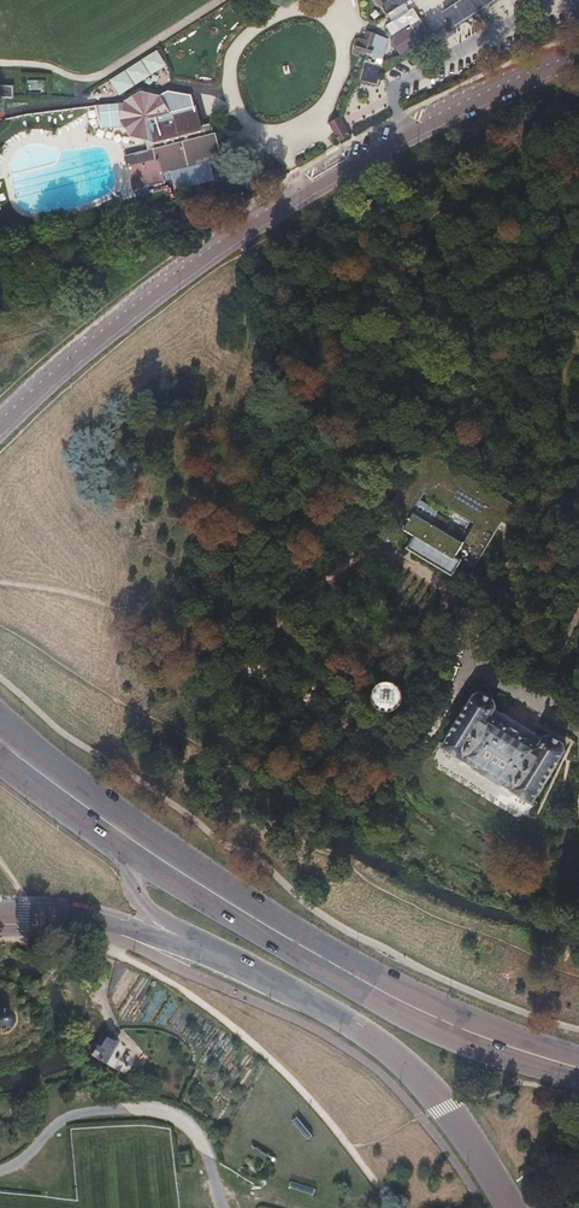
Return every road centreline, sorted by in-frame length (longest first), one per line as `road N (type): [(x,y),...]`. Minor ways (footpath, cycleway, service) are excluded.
road 1 (unclassified): [(578,56),(381,146),(178,272),(0,427)]
road 2 (primary): [(578,1068),(447,1023),(132,843)]
road 3 (track): [(255,673),(282,607),(339,563),(370,554),(395,553),(479,616),(555,494),(568,485),(578,489)]
road 4 (secondary): [(196,940),(372,1033),(467,1137),(511,1207)]
road 5 (track): [(471,665),(418,751),(405,753),(285,698),(255,673),(176,634)]
road 6 (unclassified): [(0,915),(76,916),(196,940)]
road 7 (track): [(0,583),(70,593),(176,634)]
road 8 (track): [(440,426),(450,453),(519,495),(568,485)]
road 9 (primary): [(132,843),(11,750)]
road 10 (secondary): [(132,843),(134,894),(196,940)]

